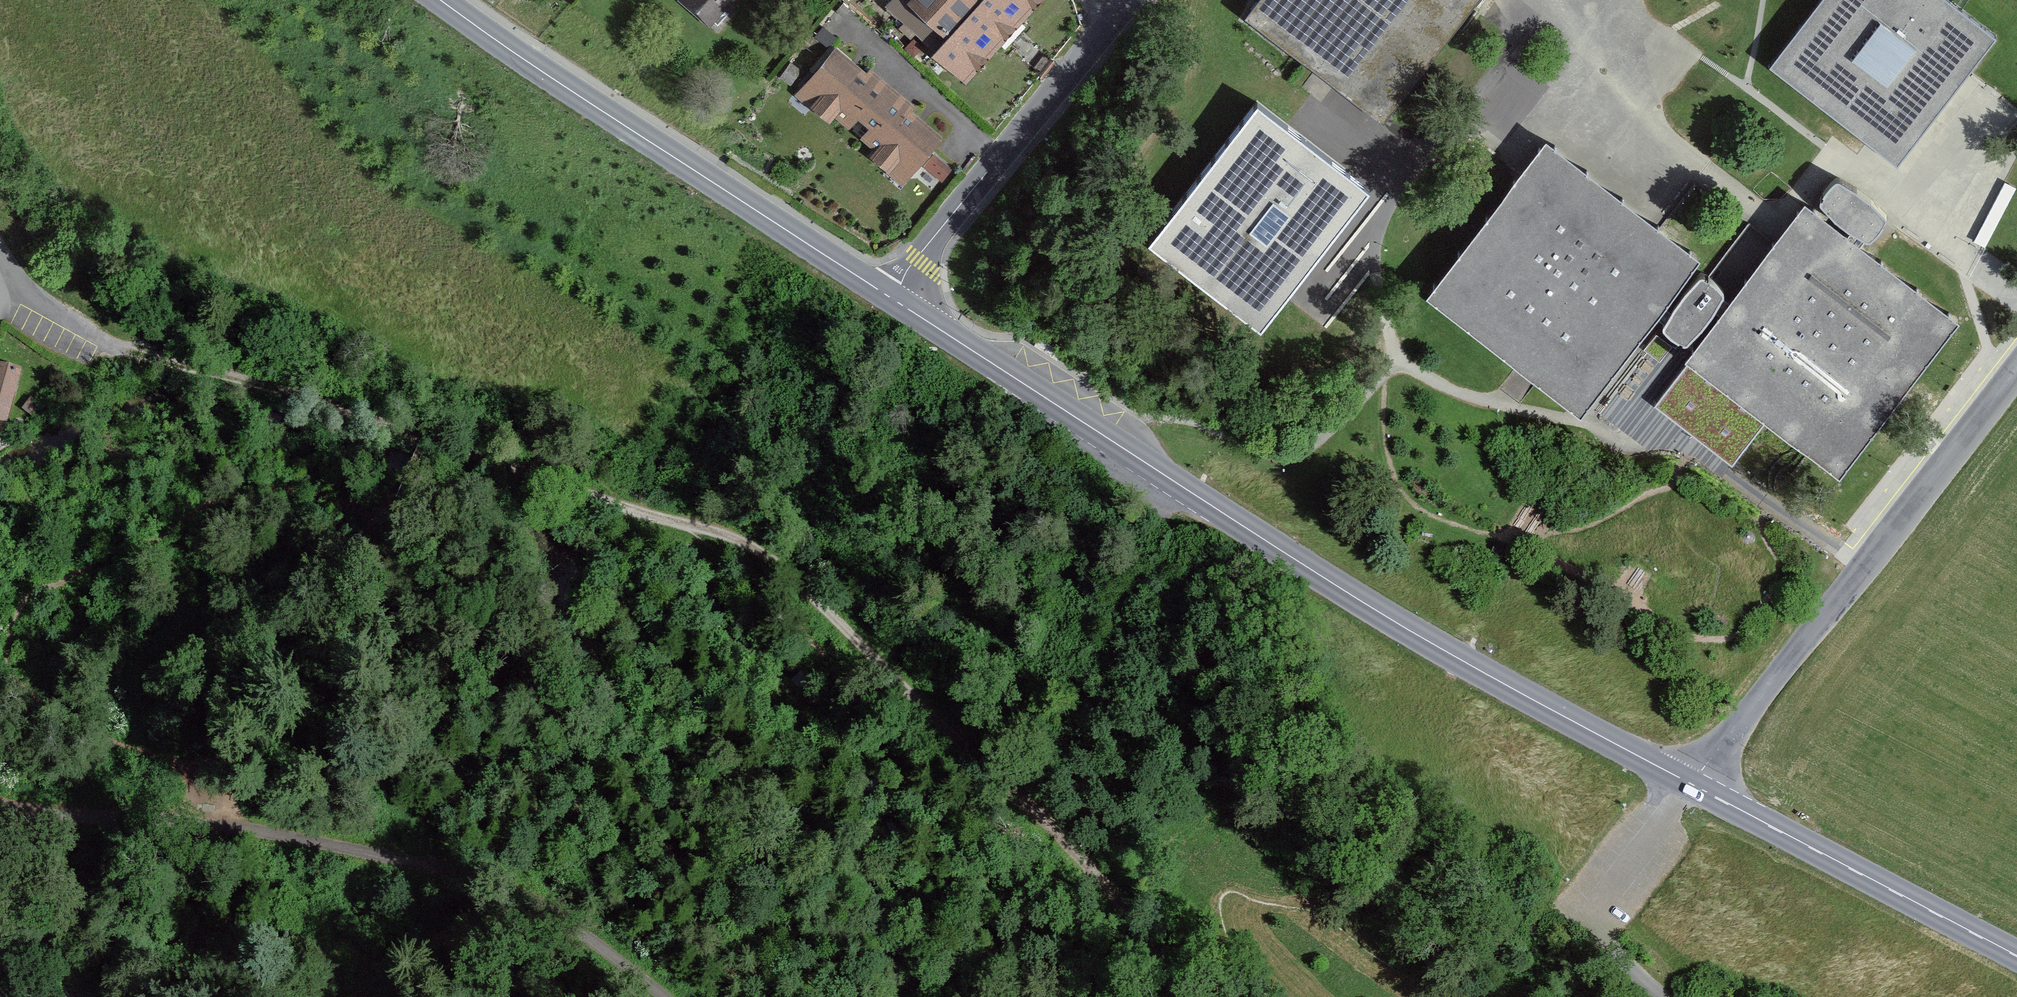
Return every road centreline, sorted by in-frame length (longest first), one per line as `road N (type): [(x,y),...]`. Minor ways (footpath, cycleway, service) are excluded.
road 1 (tertiary): [(890,297),(1368,605),(1691,785)]
road 2 (track): [(1163,996),(1135,942),(1067,848),(796,575)]
road 3 (tertiary): [(441,0),(890,297)]
road 4 (residential): [(1691,785),(2016,359)]
road 5 (unclassified): [(662,996),(569,923),(513,893),(416,862),(200,822)]
road 6 (track): [(796,575),(710,525),(426,435)]
road 7 (residential): [(890,297),(1129,0)]
road 8 (tertiary): [(1691,785),(2016,956)]
road 9 (track): [(426,435),(139,349)]
road 10 (residential): [(139,349),(51,319),(0,253)]

